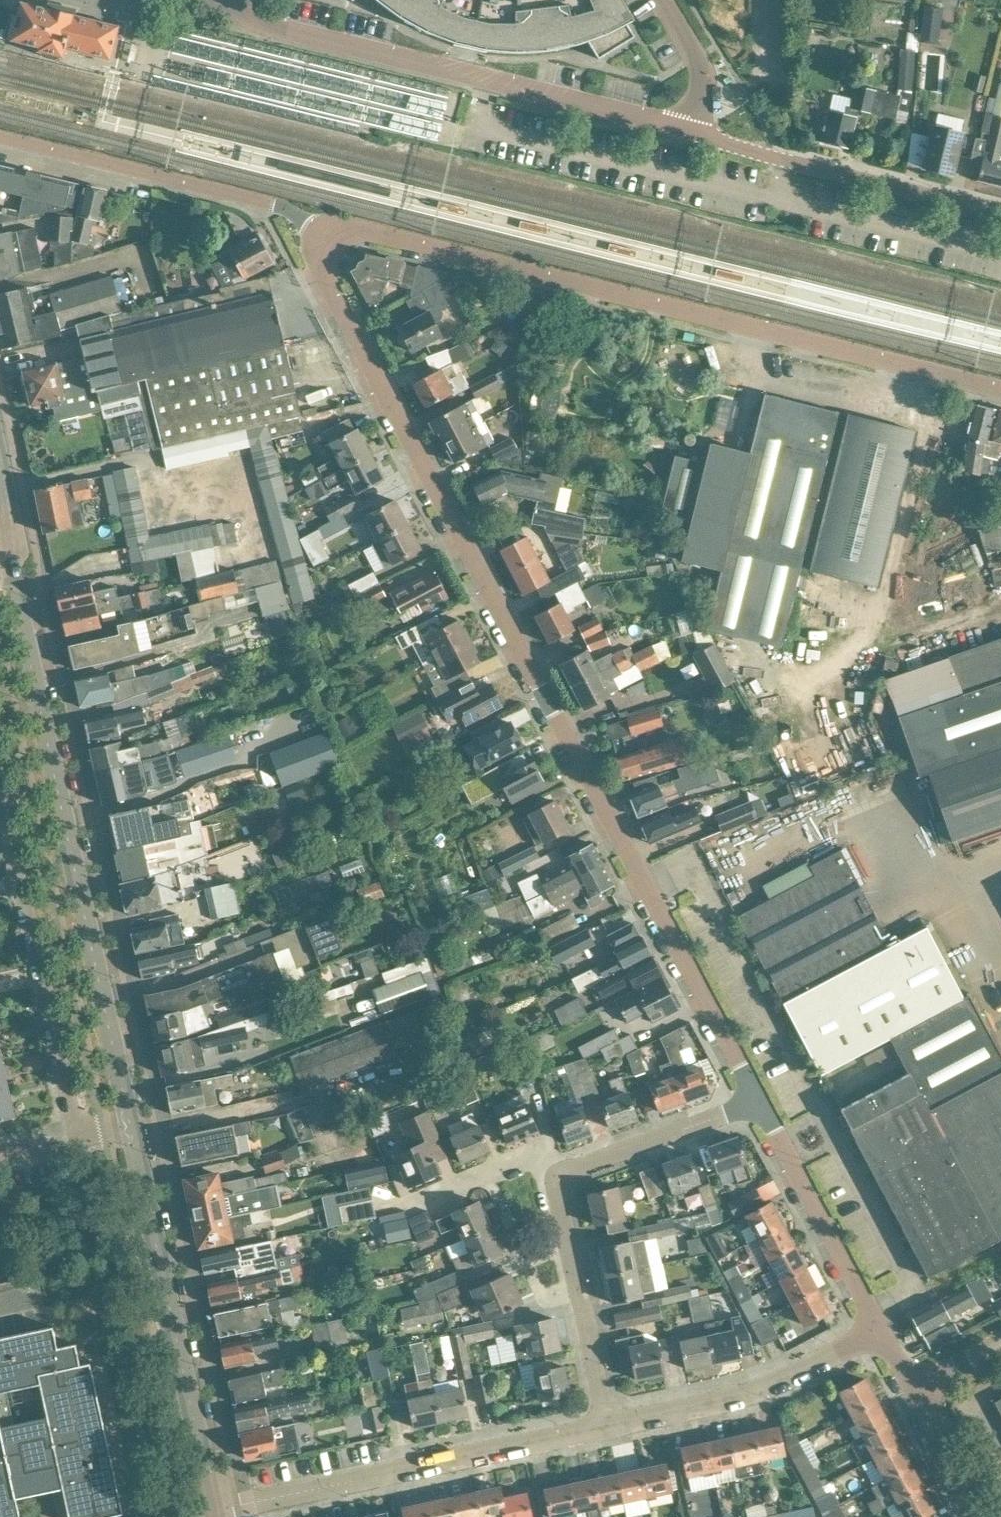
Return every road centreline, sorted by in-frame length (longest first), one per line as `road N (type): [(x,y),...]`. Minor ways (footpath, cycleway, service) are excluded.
road 1 (residential): [(758,1102),(326,276),(325,228)]
road 2 (residential): [(1000,389),(355,226),(325,228)]
road 3 (tertiary): [(130,1124),(9,557)]
road 4 (residential): [(234,0),(254,19),(694,131)]
road 5 (residential): [(605,1426),(557,1188),(562,1172),(758,1102)]
road 6 (residential): [(214,1510),(605,1426)]
road 7 (tertiary): [(214,1510),(130,1124)]
road 8 (residential): [(78,1136),(0,796)]
road 9 (unclassified): [(325,228),(273,203),(0,136)]
road 10 (residential): [(1000,213),(694,131)]
road 11 (residential): [(605,1426),(745,1395),(879,1331)]
road 12 (residential): [(879,1331),(758,1102)]
road 13 (unclassified): [(983,1516),(914,1392)]
road 14 (residential): [(694,131),(702,68),(663,0)]

